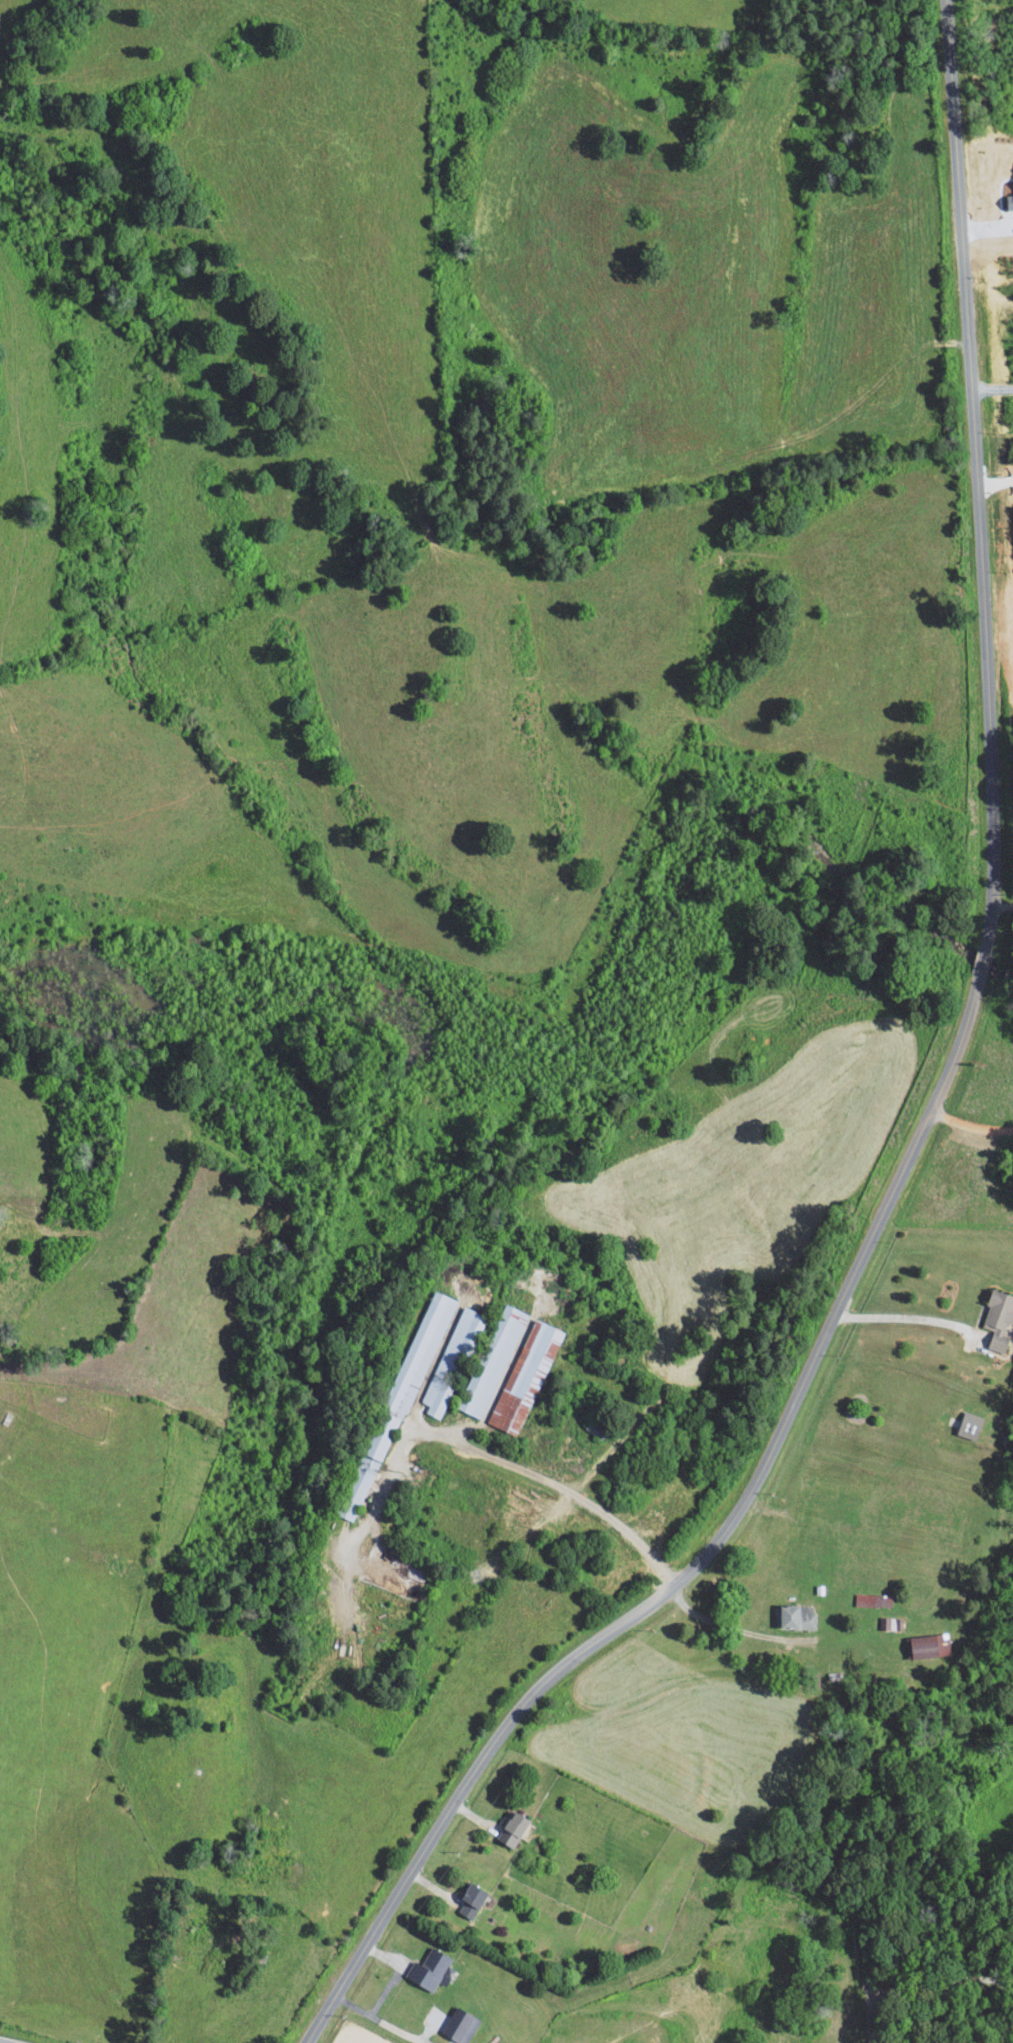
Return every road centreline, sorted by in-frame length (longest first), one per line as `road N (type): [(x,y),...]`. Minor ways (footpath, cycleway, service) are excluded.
road 1 (residential): [(941,0),(976,422),(989,892),(985,958),(959,1049),(729,1527),(676,1584),(508,1702),(296,2042)]

